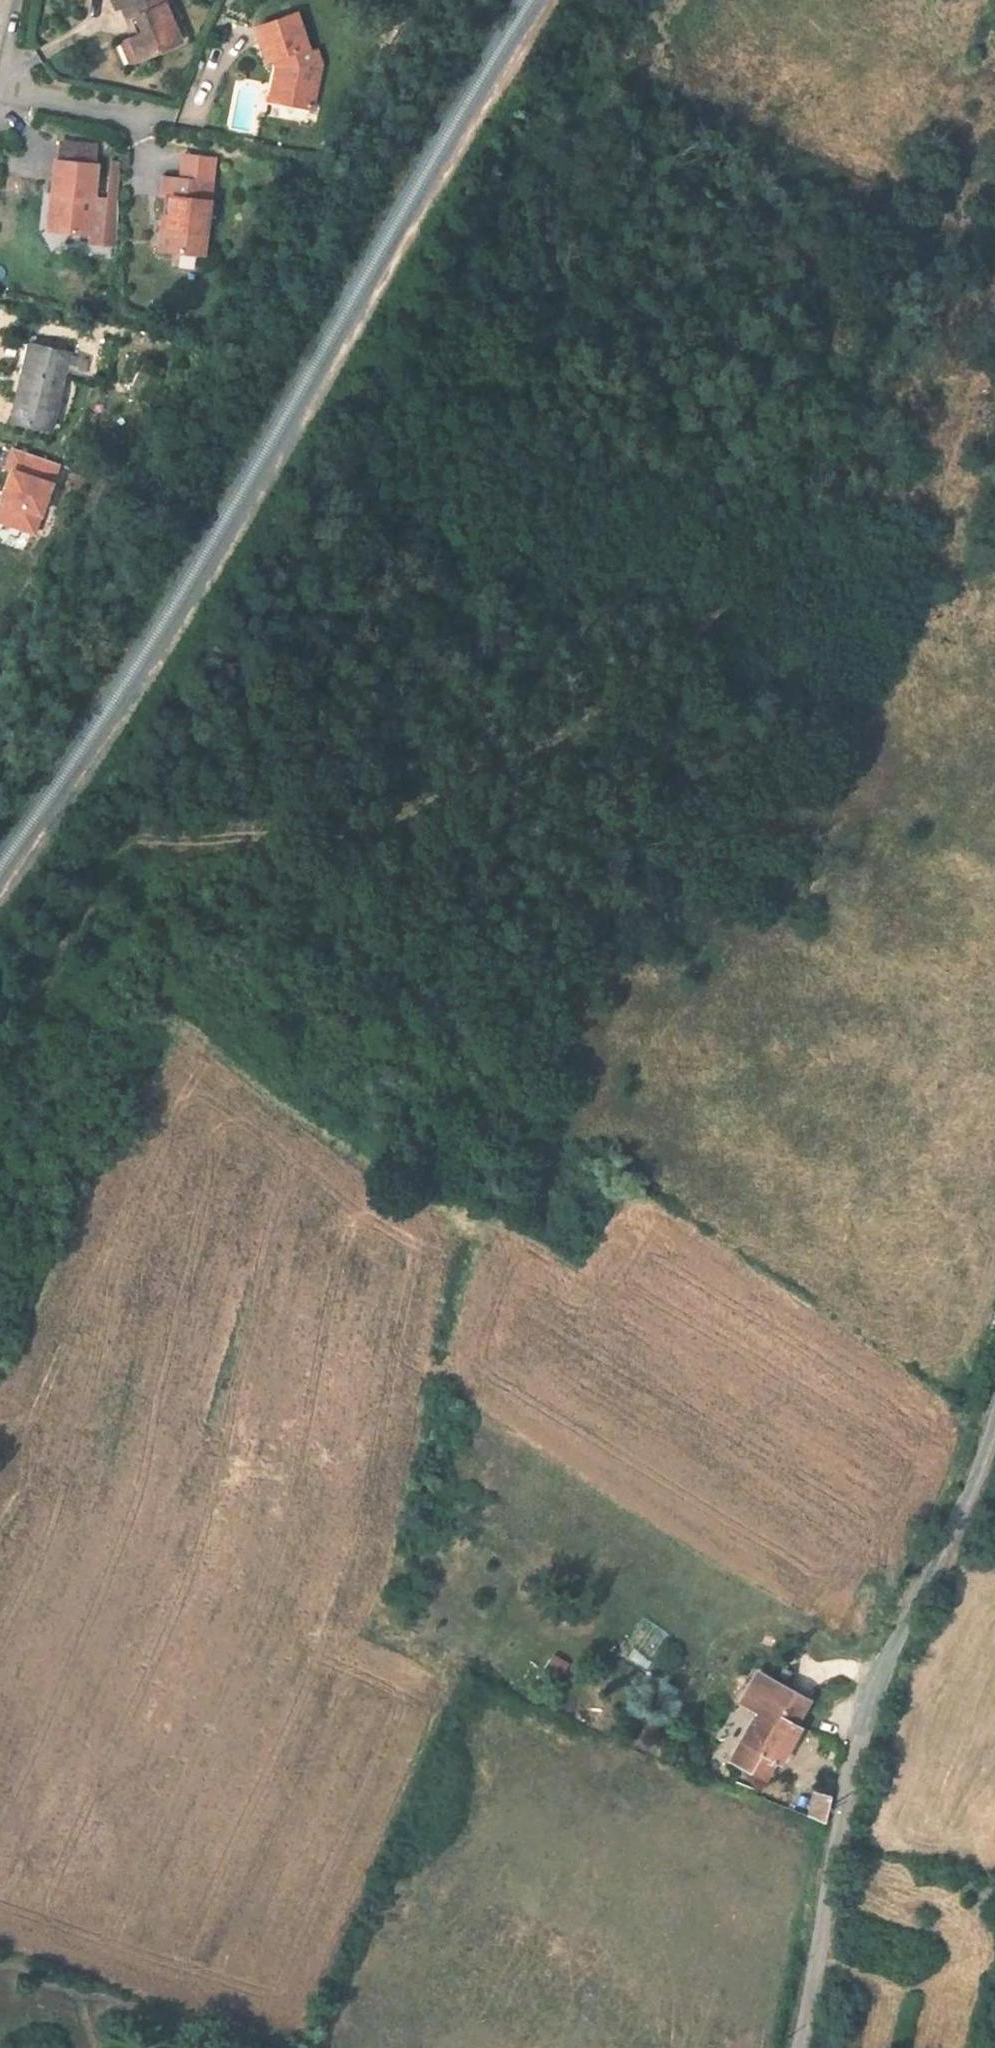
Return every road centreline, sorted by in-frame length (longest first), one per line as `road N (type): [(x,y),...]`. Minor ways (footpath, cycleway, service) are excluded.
road 1 (unclassified): [(796,2047),(876,1675),(981,1469),(994,1418)]

